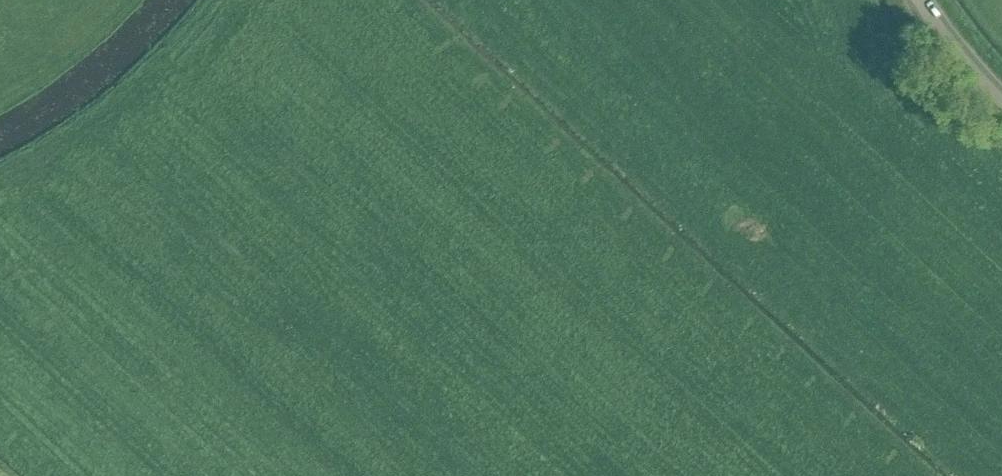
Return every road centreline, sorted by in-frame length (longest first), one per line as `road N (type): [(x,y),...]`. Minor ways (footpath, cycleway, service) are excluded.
road 1 (tertiary): [(1001,98),(924,0)]

